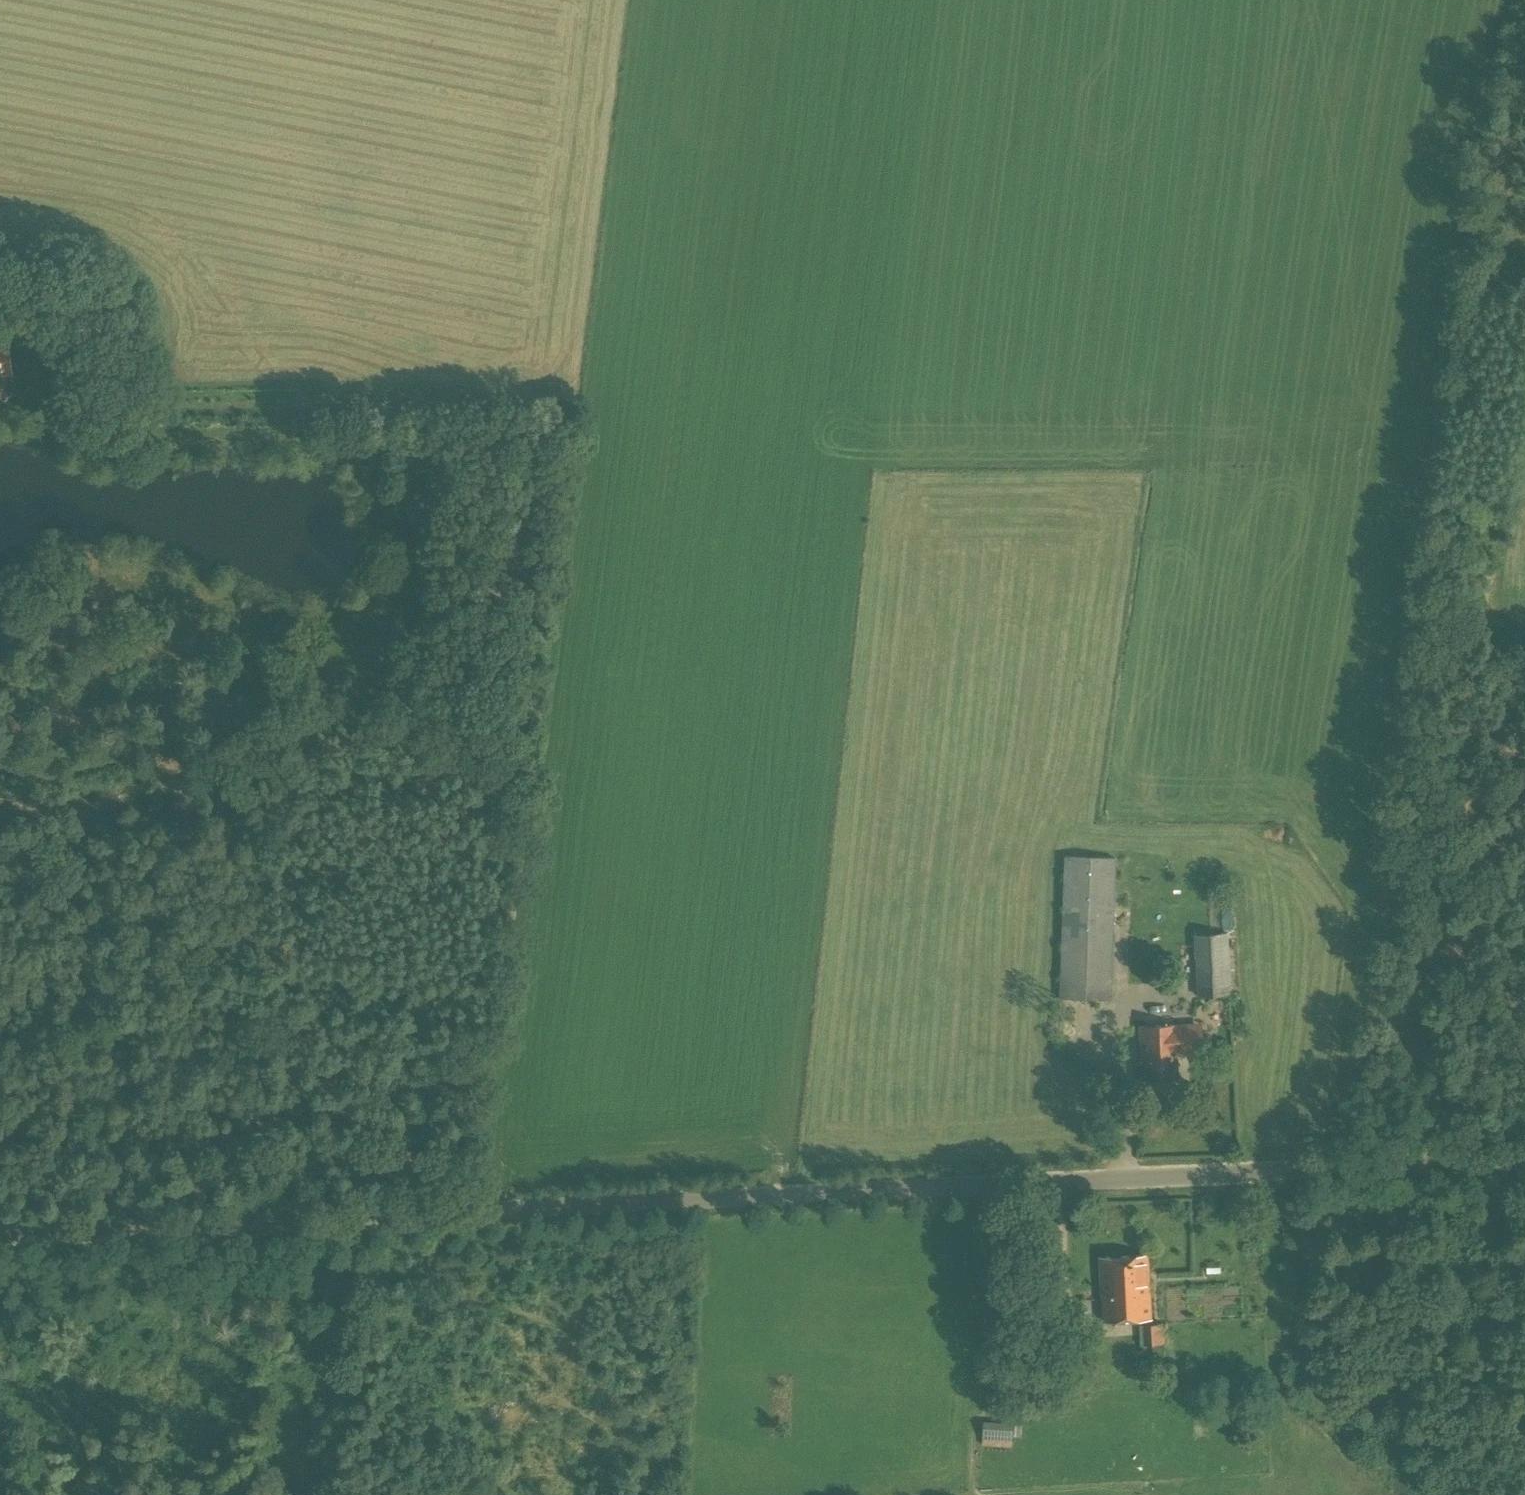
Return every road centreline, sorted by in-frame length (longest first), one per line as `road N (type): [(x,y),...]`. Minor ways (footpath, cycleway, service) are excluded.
road 1 (unclassified): [(0,1237),(1524,1160)]

